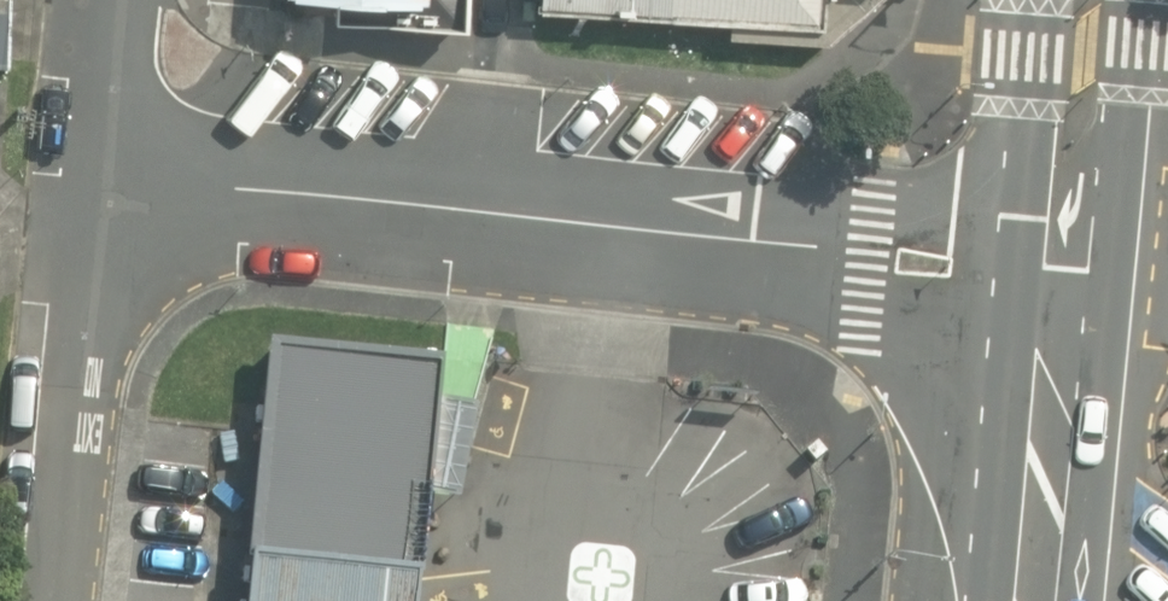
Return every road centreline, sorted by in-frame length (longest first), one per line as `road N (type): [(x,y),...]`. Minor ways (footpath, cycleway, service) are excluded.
road 1 (residential): [(1066,290),(742,246),(575,237),(110,170)]
road 2 (residential): [(60,600),(110,170)]
road 3 (secondary): [(1035,600),(1066,290)]
road 4 (secondary): [(1066,290),(1090,0)]
road 5 (residential): [(110,170),(122,0)]

